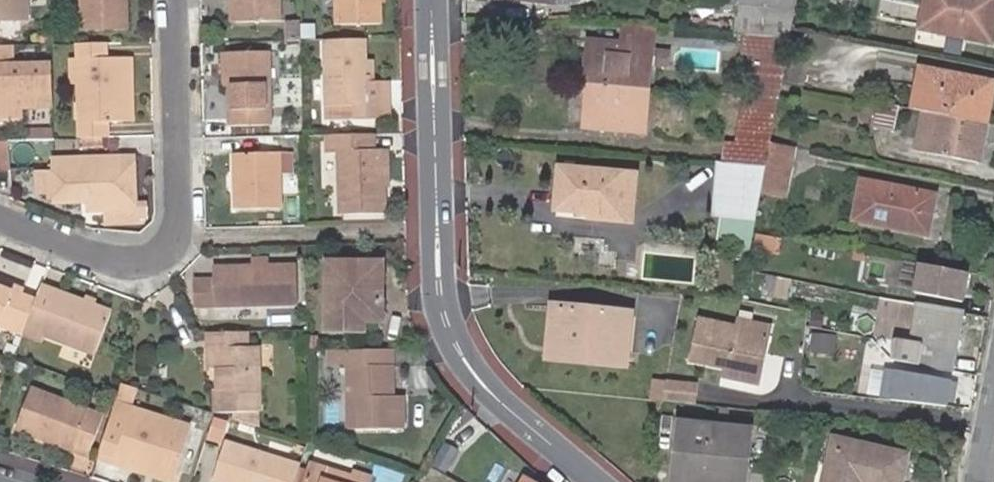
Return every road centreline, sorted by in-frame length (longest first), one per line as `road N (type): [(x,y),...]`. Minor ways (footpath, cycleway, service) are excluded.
road 1 (residential): [(431,0),(439,286),(449,332),(486,388),(594,481)]
road 2 (residential): [(172,0),(178,220),(171,245),(121,262),(0,218)]

